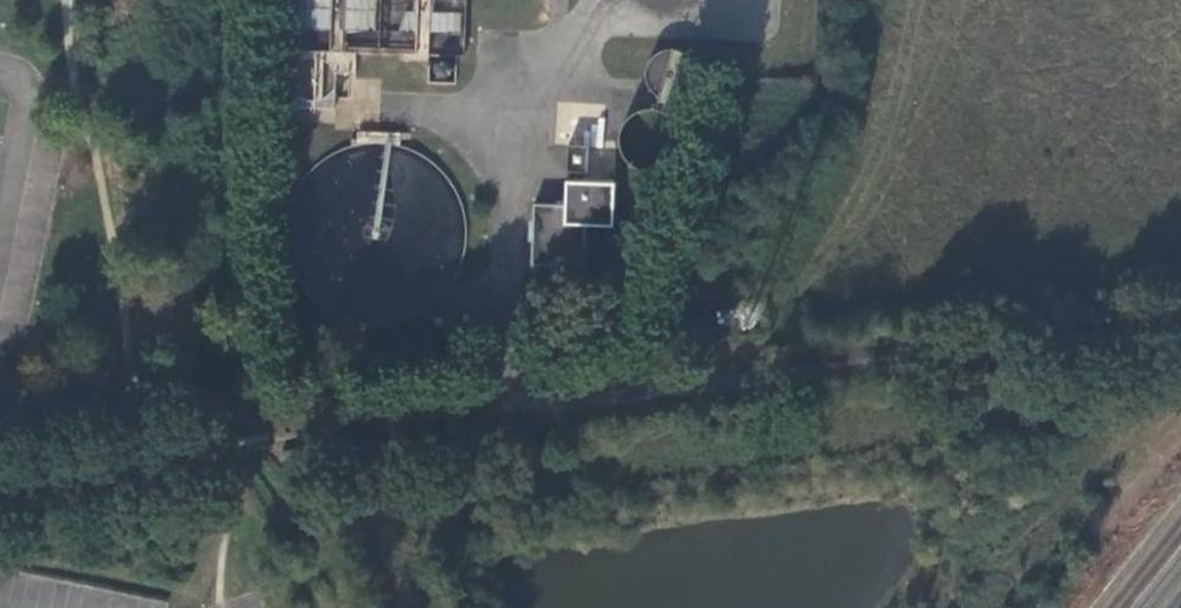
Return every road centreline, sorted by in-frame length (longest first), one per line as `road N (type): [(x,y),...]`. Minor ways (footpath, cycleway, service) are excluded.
road 1 (track): [(1180,341),(544,405)]

